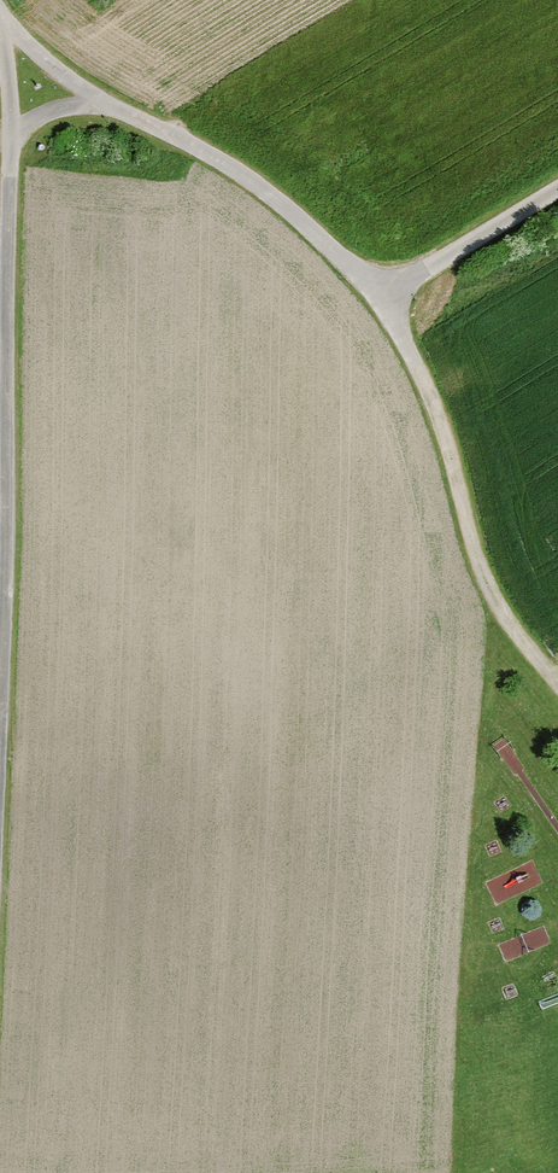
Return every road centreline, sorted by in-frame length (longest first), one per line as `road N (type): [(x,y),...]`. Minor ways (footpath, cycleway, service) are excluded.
road 1 (track): [(4,15),(109,97),(248,169),(343,257),(432,384),(467,533),(492,587),(557,670)]
road 2 (track): [(0,691),(10,140)]
road 3 (track): [(380,309),(442,261),(557,190)]
road 4 (track): [(0,6),(10,140)]

